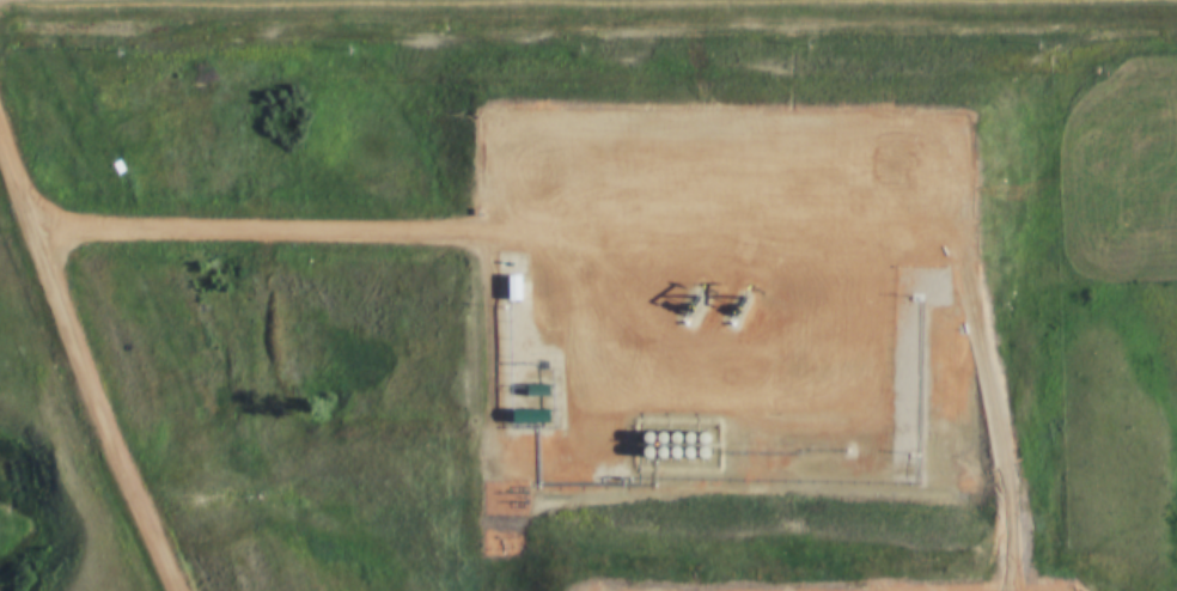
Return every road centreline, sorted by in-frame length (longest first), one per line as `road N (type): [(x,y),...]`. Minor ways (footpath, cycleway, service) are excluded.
road 1 (residential): [(0,149),(104,449),(167,590)]

